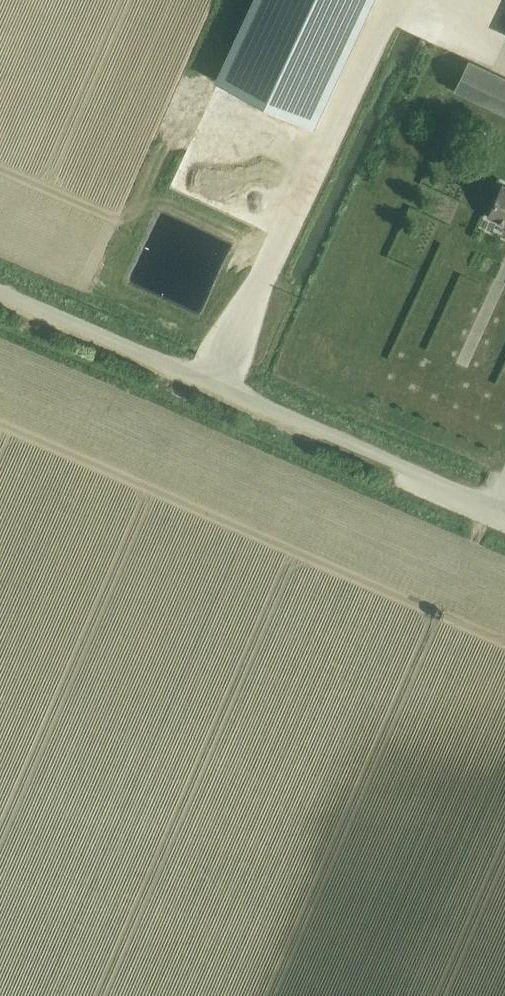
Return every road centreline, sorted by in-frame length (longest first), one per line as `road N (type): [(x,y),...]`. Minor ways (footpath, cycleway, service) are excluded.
road 1 (unclassified): [(504,507),(0,291)]

